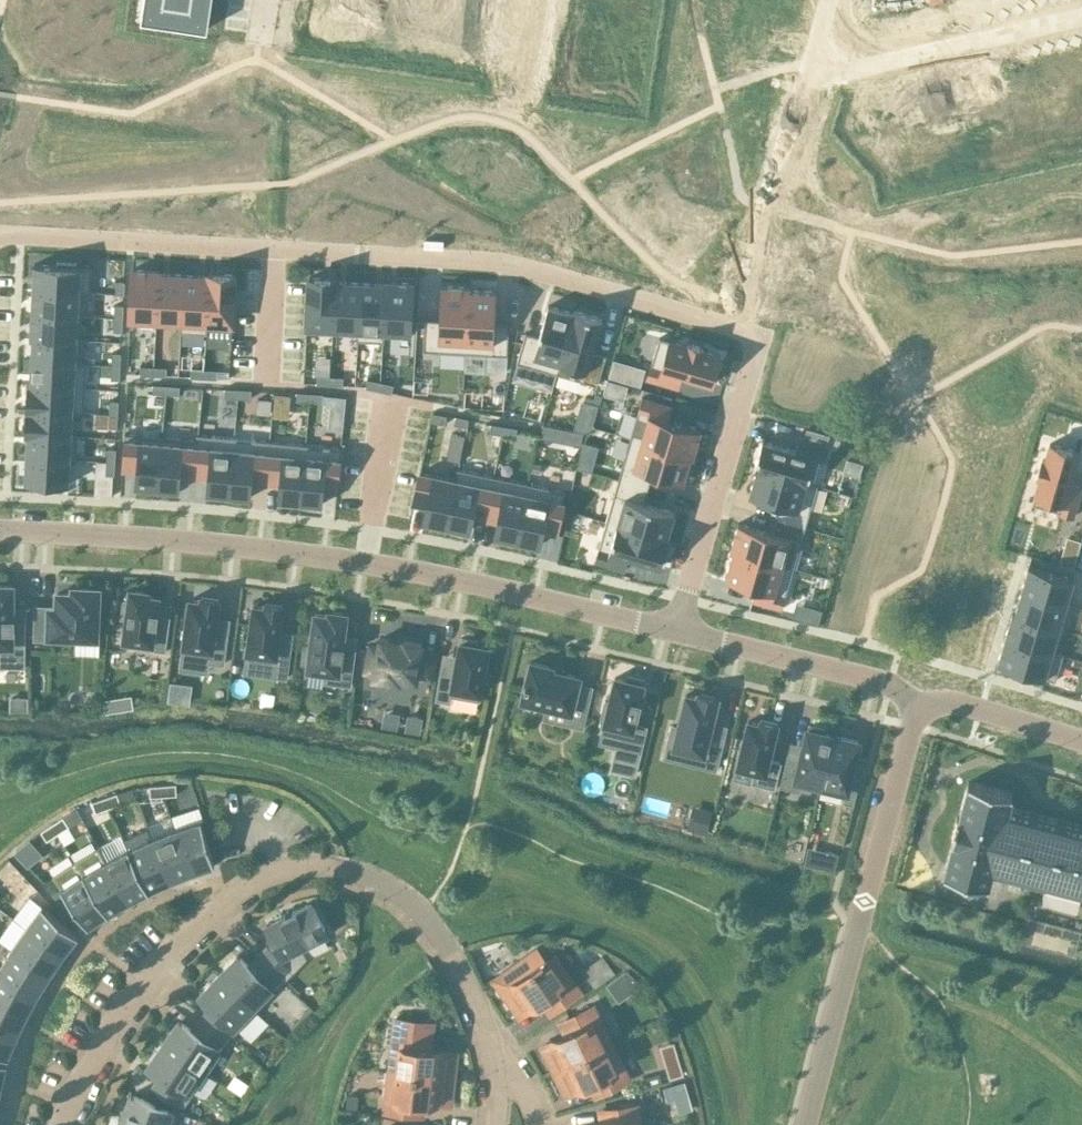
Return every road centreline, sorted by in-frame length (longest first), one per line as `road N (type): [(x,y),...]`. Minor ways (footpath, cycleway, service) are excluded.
road 1 (residential): [(0,234),(504,261),(759,338),(678,631)]
road 2 (unclassified): [(678,631),(324,554),(0,528)]
road 3 (residential): [(62,1124),(92,1055),(143,980),(238,892),(299,866),(373,875),(411,896),(448,944),(496,1043)]
road 4 (unclassified): [(807,1124),(918,707)]
road 5 (residential): [(1081,15),(857,66),(842,52),(830,0)]
road 6 (unclassified): [(918,707),(890,684),(678,631)]
road 7 (unclassified): [(918,707),(961,703),(1081,739)]

